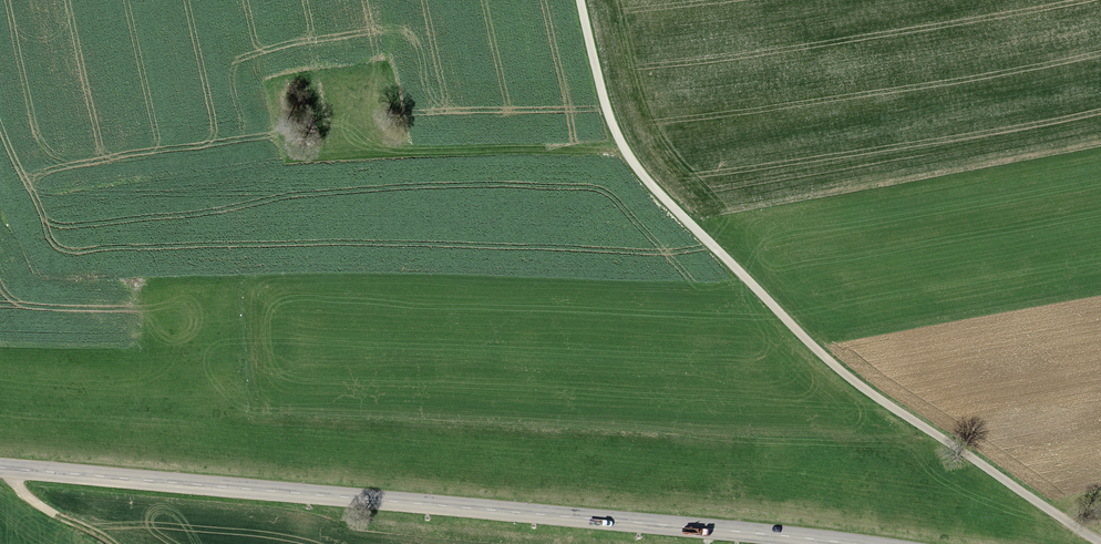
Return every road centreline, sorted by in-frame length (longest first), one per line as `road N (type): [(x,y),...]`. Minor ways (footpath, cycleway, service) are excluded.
road 1 (secondary): [(835,543),(0,470)]
road 2 (track): [(1100,543),(825,360),(643,185),(600,91),(580,0)]
road 3 (track): [(497,152),(623,153)]
road 4 (track): [(109,543),(28,500),(10,471)]

